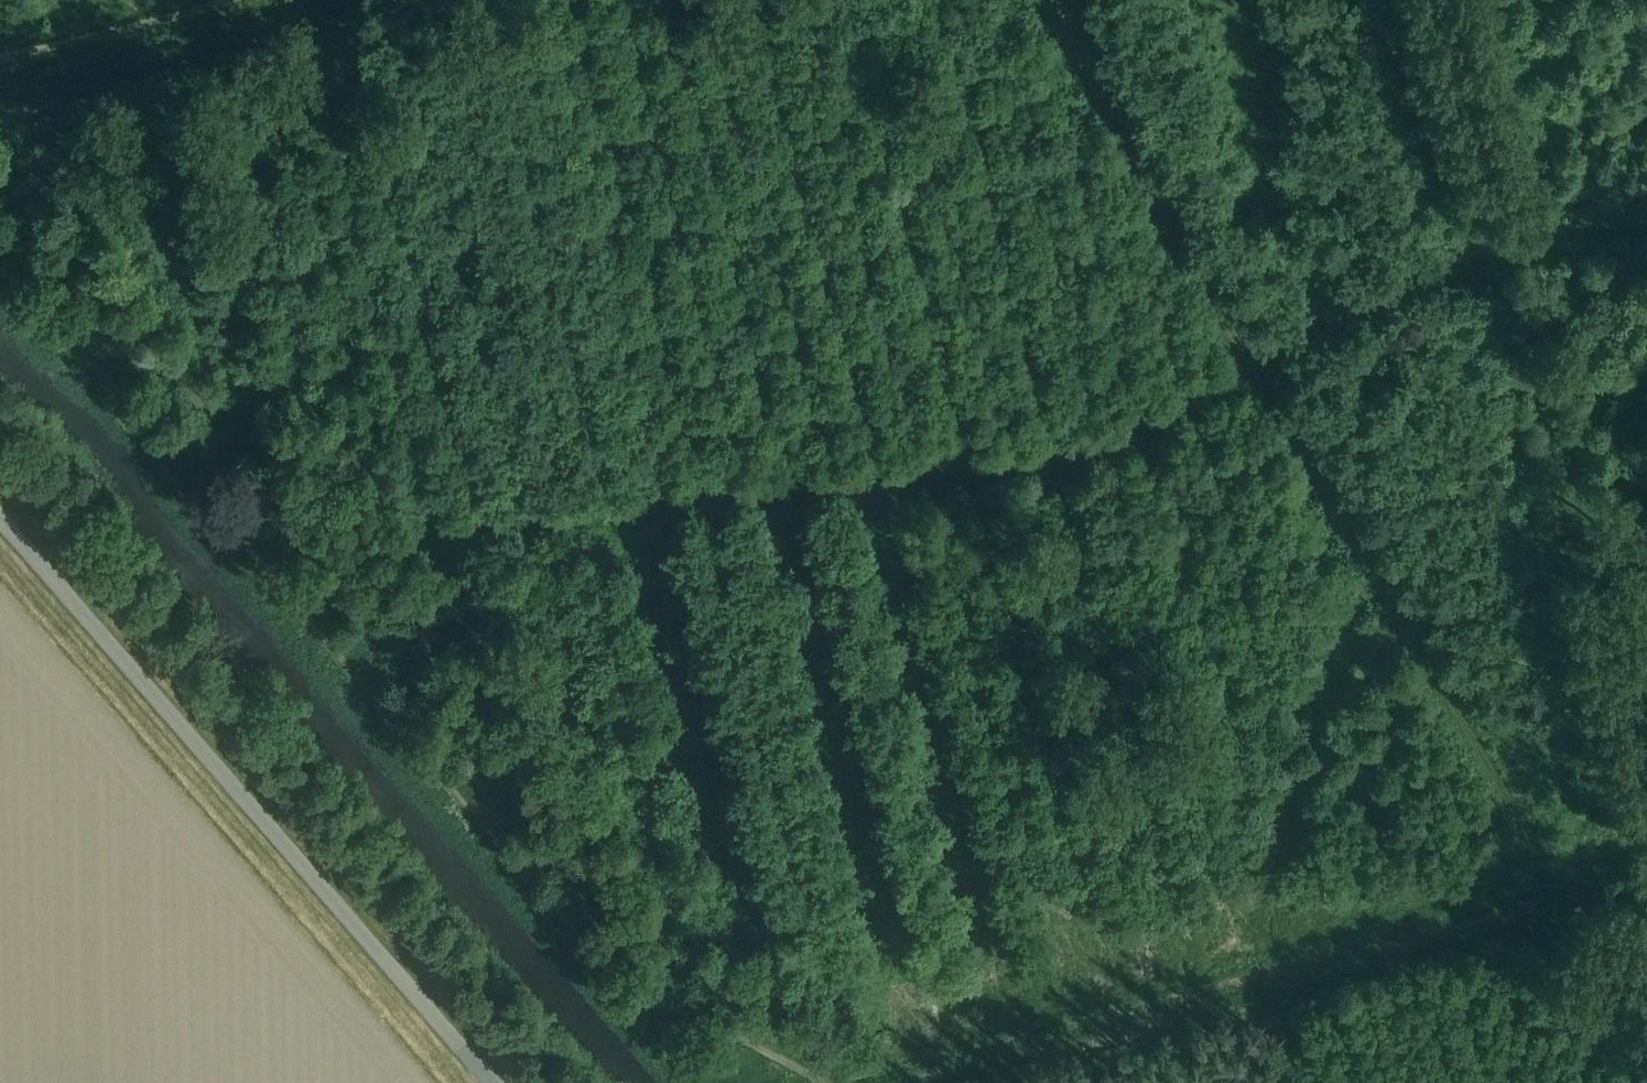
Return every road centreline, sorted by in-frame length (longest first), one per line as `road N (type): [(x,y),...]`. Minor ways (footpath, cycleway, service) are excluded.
road 1 (track): [(1646,1050),(1544,855),(1254,365),(1495,250),(1646,219)]
road 2 (unclassified): [(491,1082),(0,518)]
road 3 (track): [(1254,365),(1044,0)]

